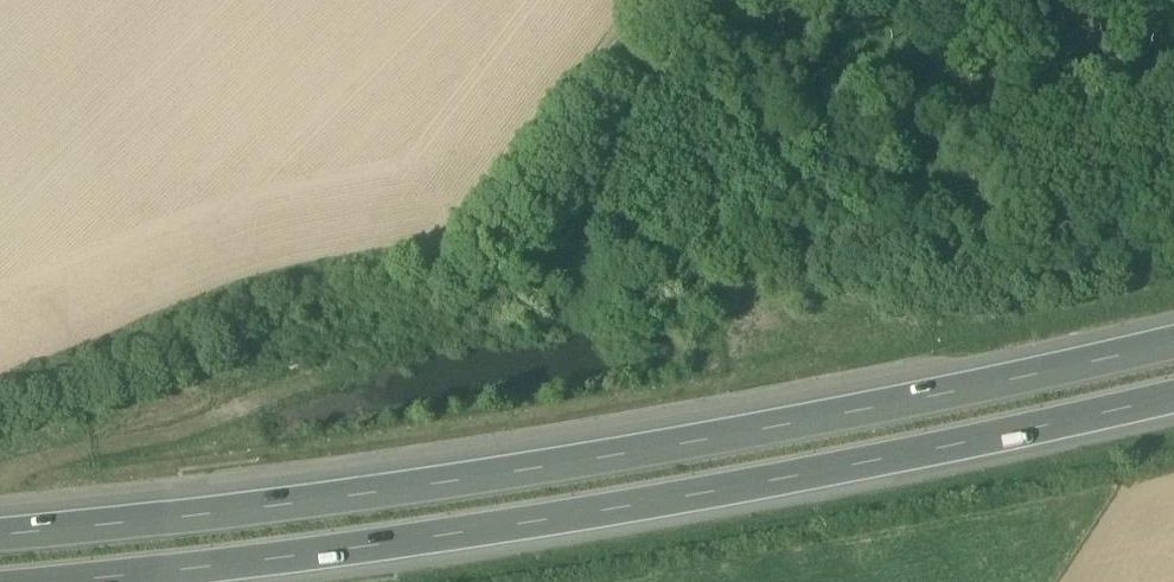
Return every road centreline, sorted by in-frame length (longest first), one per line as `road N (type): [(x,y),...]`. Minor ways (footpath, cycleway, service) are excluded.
road 1 (motorway): [(1173,339),(725,436),(373,490),(0,532)]
road 2 (motorway): [(38,581),(492,526),(775,479),(1173,394)]
road 3 (track): [(644,0),(452,250)]

